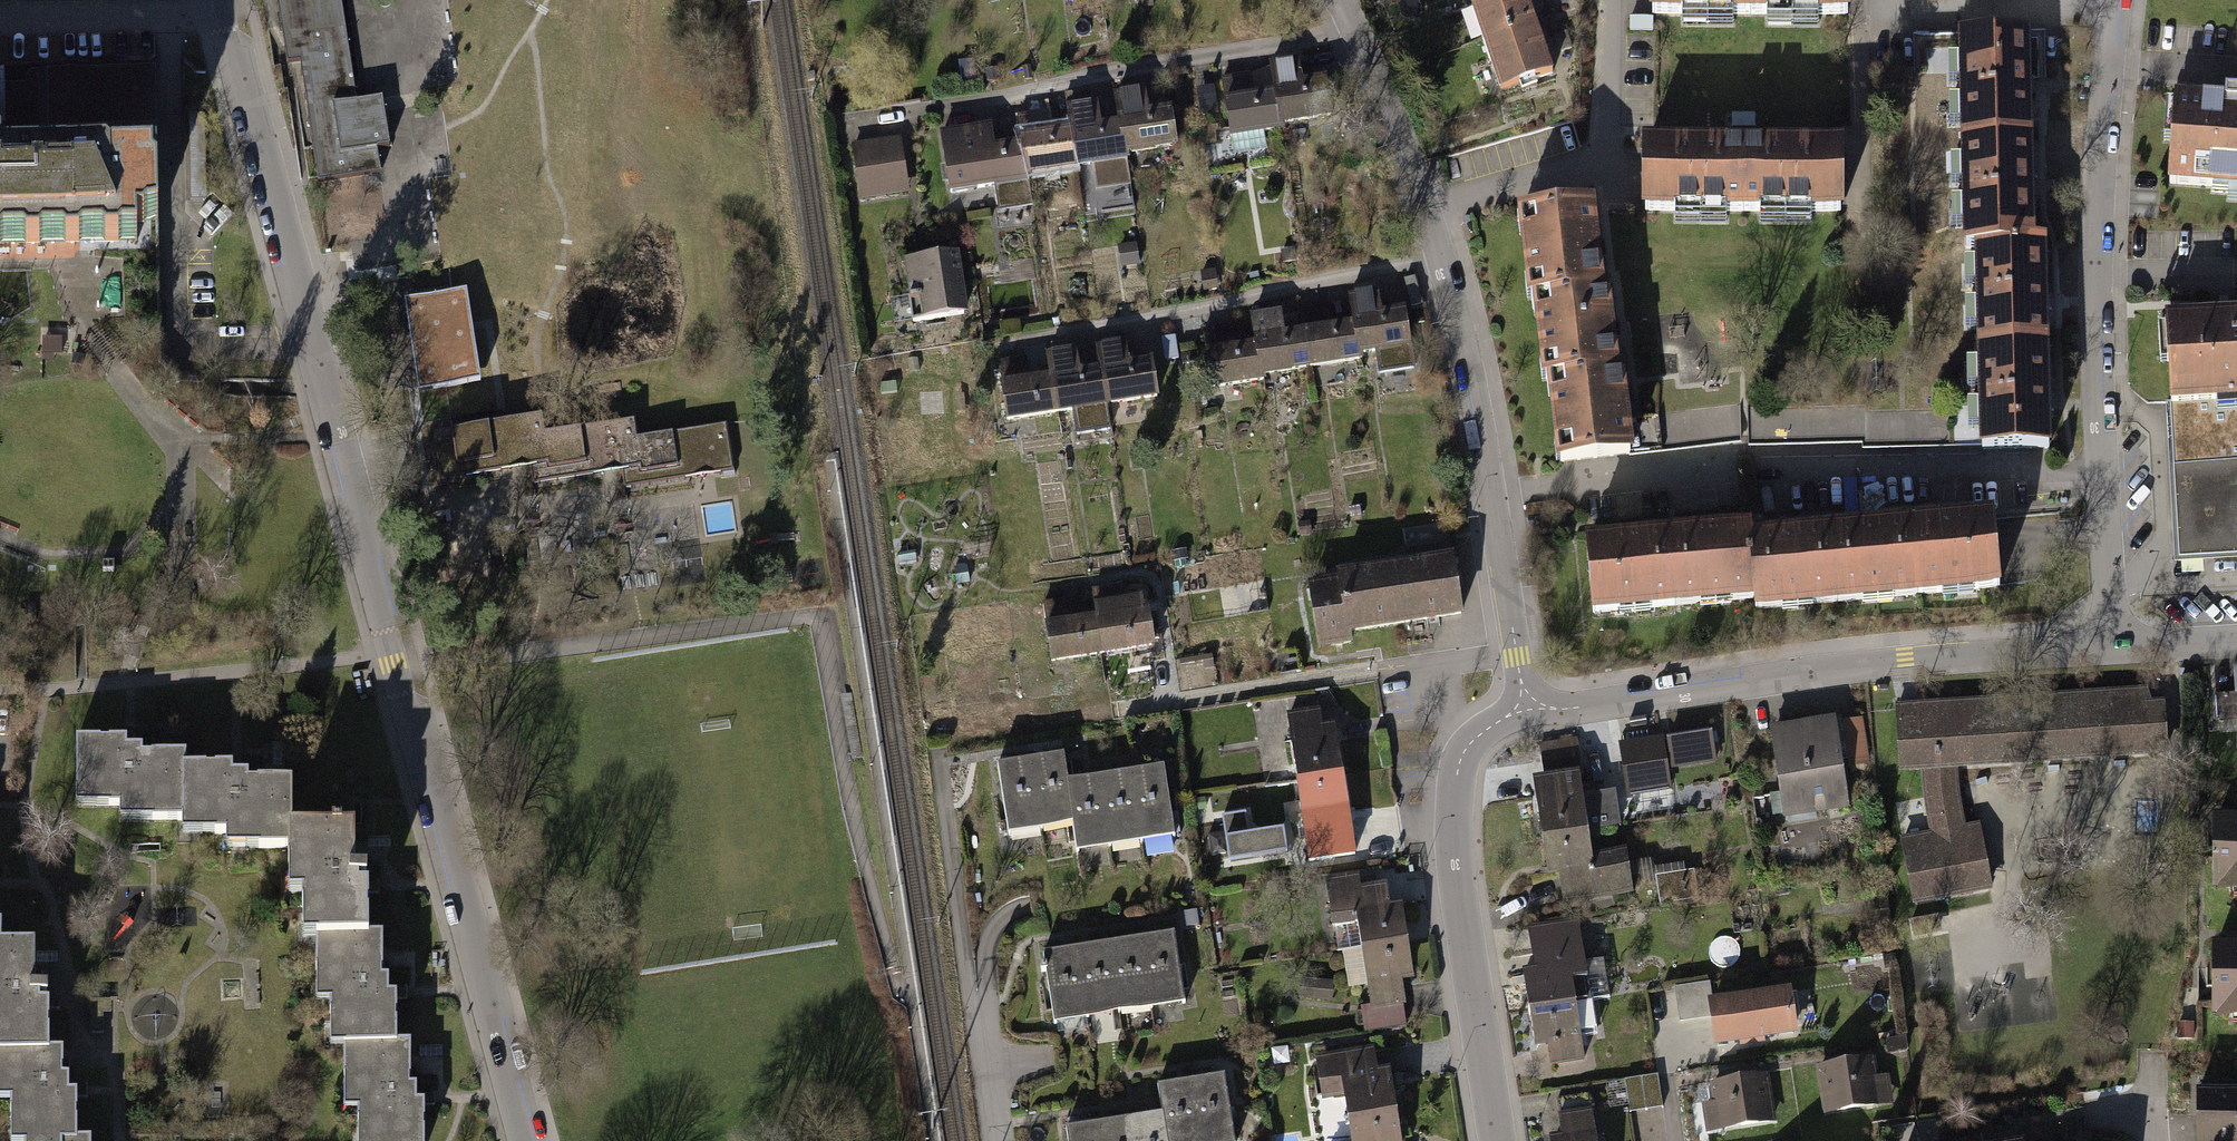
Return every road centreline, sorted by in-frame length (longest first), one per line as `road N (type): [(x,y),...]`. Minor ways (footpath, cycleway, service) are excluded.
road 1 (residential): [(523,1140),(218,0)]
road 2 (residential): [(1341,0),(1409,160),(1454,307),(1525,711)]
road 3 (residential): [(2114,0),(2096,278),(2111,648)]
road 4 (residential): [(1525,711),(1861,665),(2111,648)]
road 5 (residential): [(1525,711),(1466,749),(1455,800),(1460,903),(1497,1140)]
road 6 (residential): [(2111,648),(2236,641)]

